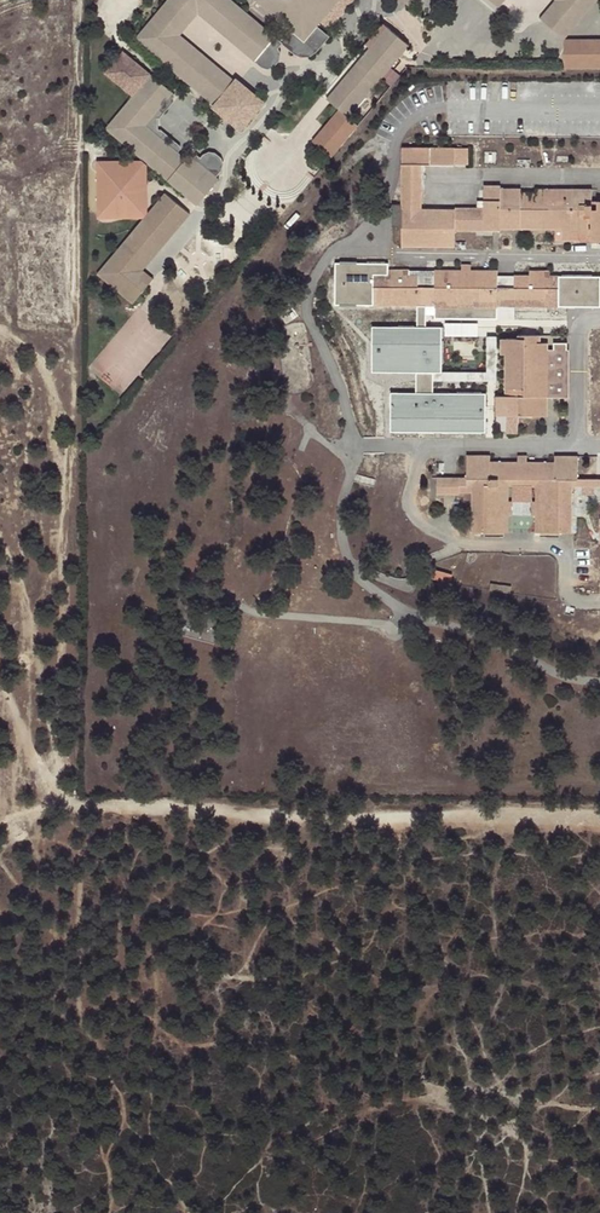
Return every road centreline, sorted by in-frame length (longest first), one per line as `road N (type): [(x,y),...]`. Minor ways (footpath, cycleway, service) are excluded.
road 1 (track): [(599,817),(344,820),(211,806),(60,804),(0,828)]

